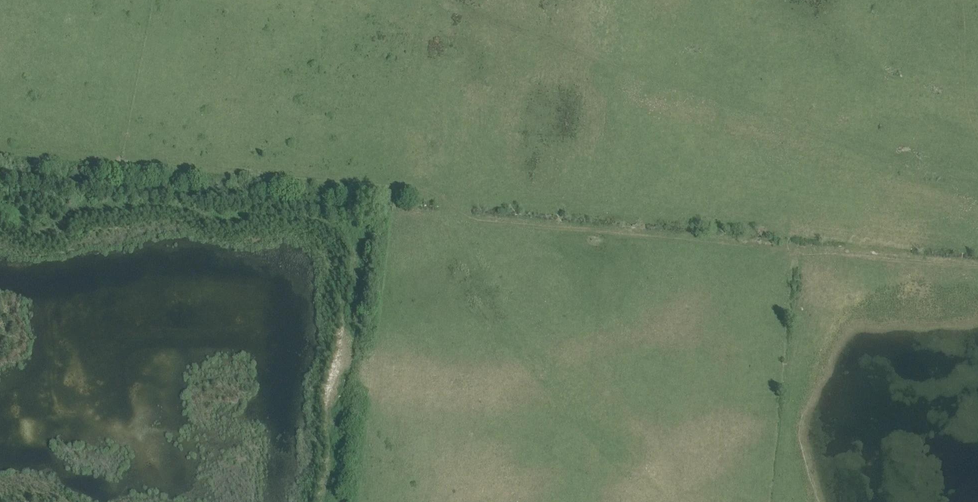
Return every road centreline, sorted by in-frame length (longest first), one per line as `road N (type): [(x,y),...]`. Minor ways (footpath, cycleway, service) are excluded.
road 1 (track): [(0,170),(977,263)]

